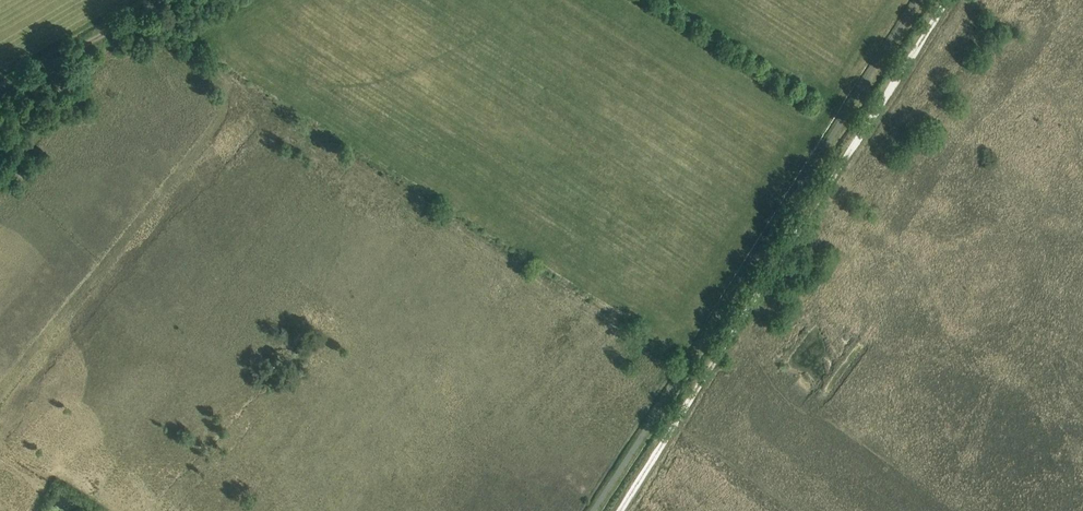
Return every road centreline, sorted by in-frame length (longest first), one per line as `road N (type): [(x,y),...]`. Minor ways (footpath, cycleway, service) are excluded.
road 1 (track): [(620,510),(944,0)]
road 2 (track): [(158,0),(0,93)]

